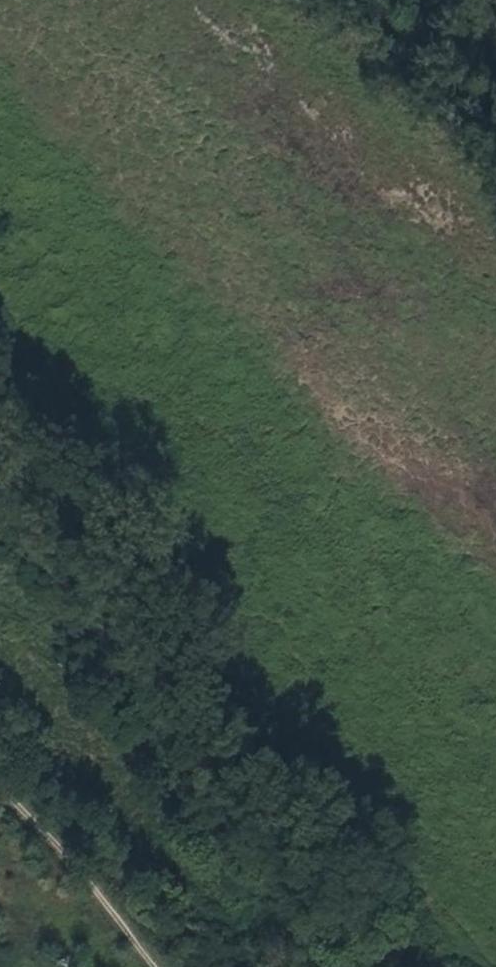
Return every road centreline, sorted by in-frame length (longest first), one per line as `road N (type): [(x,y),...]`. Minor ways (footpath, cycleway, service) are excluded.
road 1 (track): [(146,966),(0,789)]

